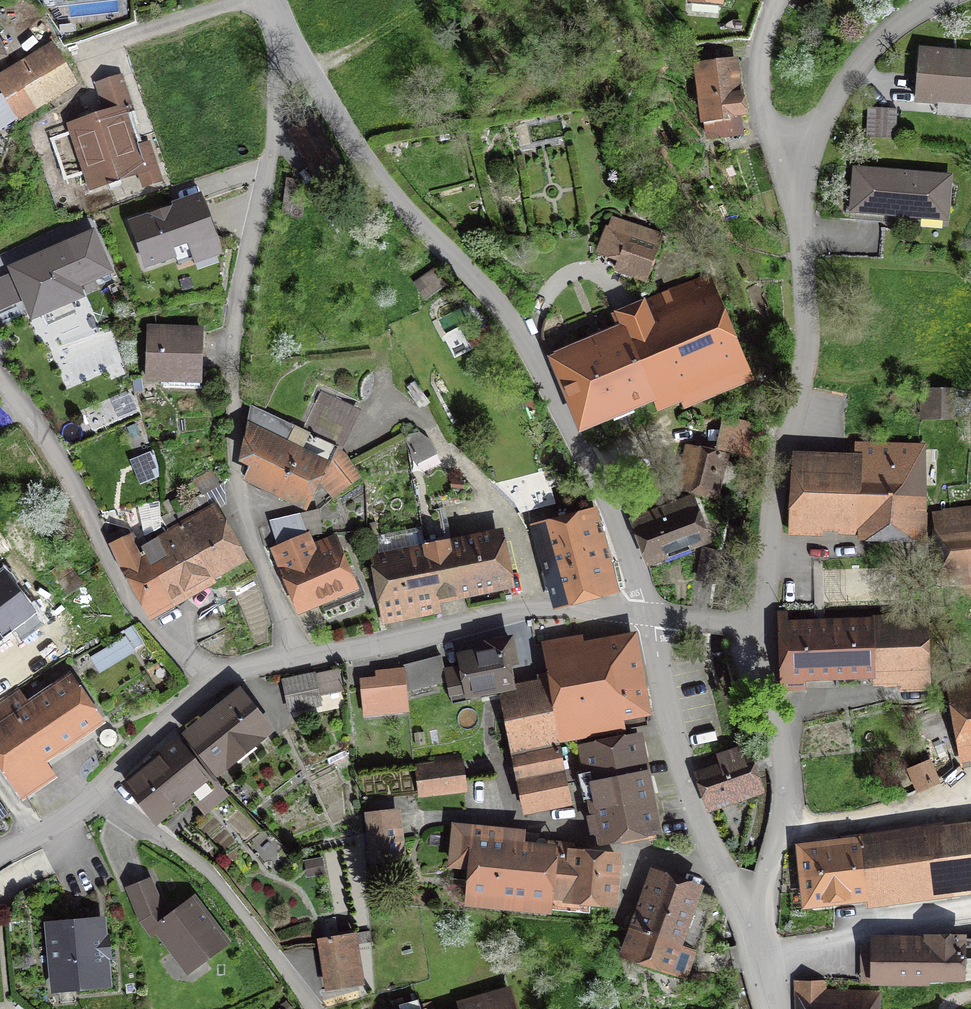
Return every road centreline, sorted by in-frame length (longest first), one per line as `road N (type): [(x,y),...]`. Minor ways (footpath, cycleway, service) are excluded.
road 1 (unclassified): [(642,614),(636,566),(530,344),(394,202),(288,49)]
road 2 (residential): [(288,49),(234,325),(235,505),(296,661)]
road 3 (unclassified): [(763,624),(810,349),(798,170)]
road 4 (residential): [(207,685),(142,614),(47,444),(0,378)]
road 5 (residential): [(642,614),(517,610),(296,661)]
road 6 (unclassified): [(754,935),(686,770),(642,614)]
road 7 (unclassified): [(754,935),(786,775),(763,624)]
road 8 (unclassified): [(798,170),(865,56),(938,0)]
road 9 (residential): [(798,170),(763,94),(779,0)]
road 10 (residential): [(207,685),(91,797)]
road 11 (residential): [(642,614),(763,624)]

